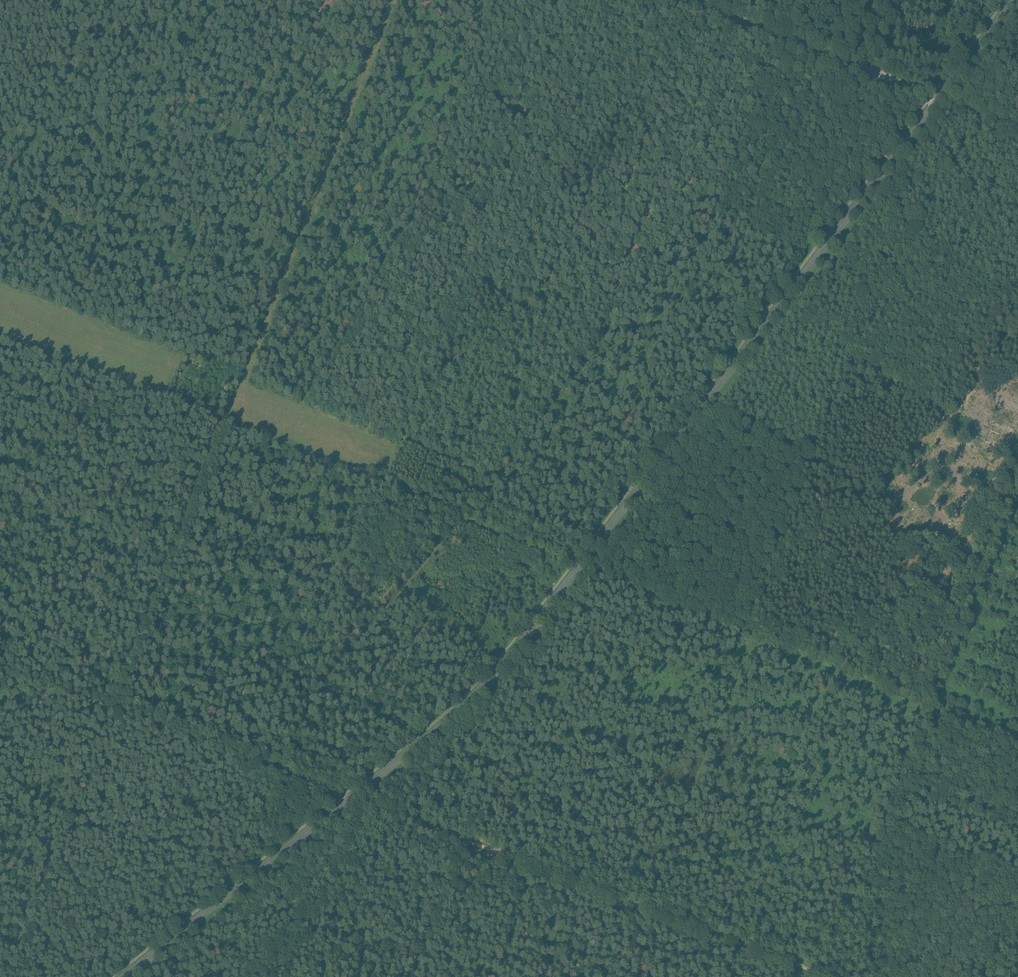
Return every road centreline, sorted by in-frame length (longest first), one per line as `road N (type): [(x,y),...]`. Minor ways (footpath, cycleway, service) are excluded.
road 1 (secondary): [(122,976),(460,712),(508,665),(1012,0)]
road 2 (track): [(280,771),(323,683),(444,541),(690,206),(731,180),(779,35)]
road 3 (track): [(632,0),(394,443)]
road 4 (track): [(816,973),(468,842)]
road 5 (track): [(106,706),(219,418)]
road 6 (track): [(922,700),(816,973)]
road 7 (track): [(1017,455),(922,700)]
road 8 (track): [(1017,134),(779,35)]
road 9 (track): [(342,796),(106,706)]
road 10 (track): [(14,936),(106,706)]
road 11 (track): [(468,842),(342,796)]

